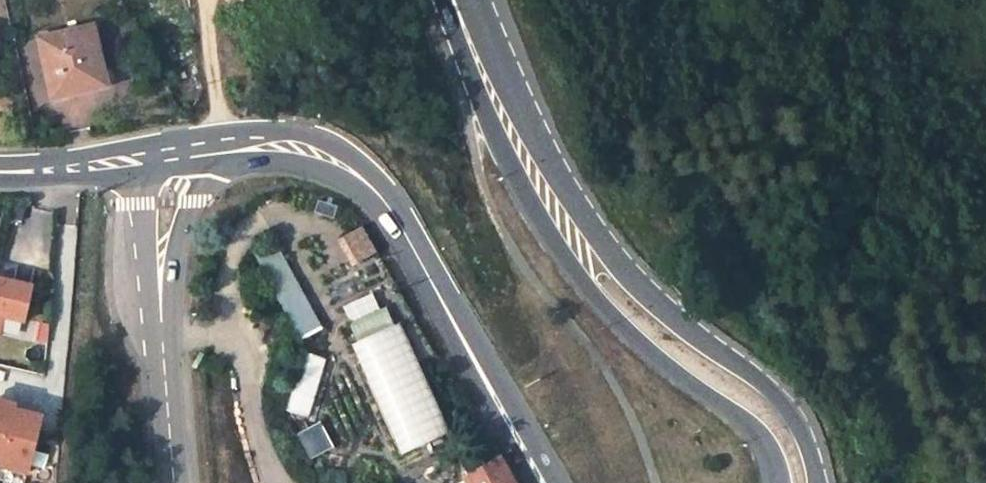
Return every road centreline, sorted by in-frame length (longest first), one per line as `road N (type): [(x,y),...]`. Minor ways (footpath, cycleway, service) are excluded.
road 1 (tertiary): [(173,156),(303,150),(370,186),(548,482)]
road 2 (primary): [(708,357),(609,289),(536,194),(460,0)]
road 3 (unclassified): [(173,156),(159,276),(173,482)]
road 4 (primary): [(820,482),(781,402),(708,357)]
road 5 (tertiary): [(0,171),(173,156)]
road 6 (track): [(205,0),(225,151)]
road 7 (primary): [(708,357),(763,450),(770,482)]

